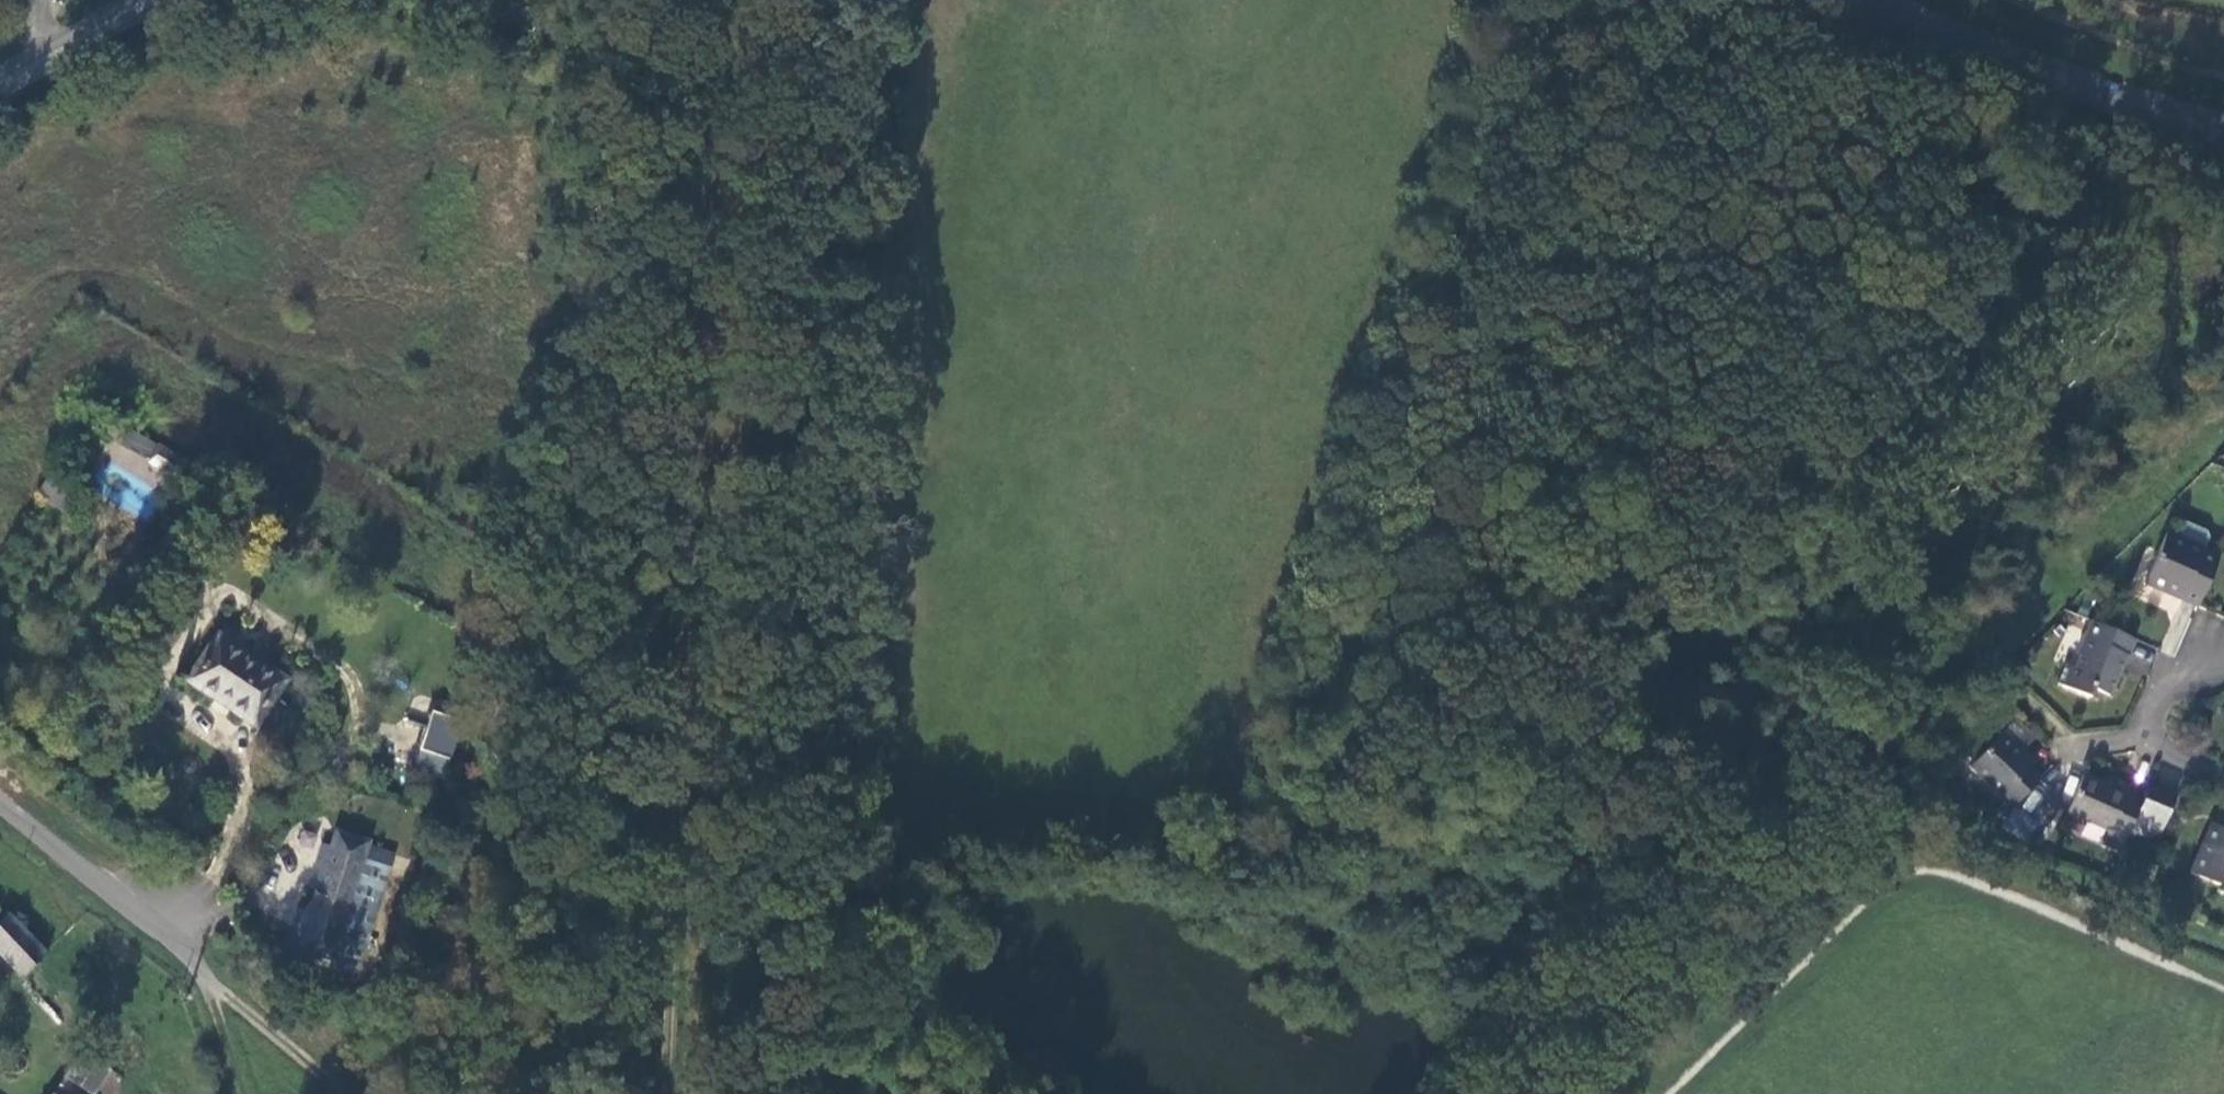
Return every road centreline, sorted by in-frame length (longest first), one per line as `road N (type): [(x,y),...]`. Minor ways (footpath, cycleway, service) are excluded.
road 1 (track): [(669,1093),(720,0)]
road 2 (tertiary): [(1865,0),(2076,84),(2223,131)]
road 3 (unclassified): [(168,933),(0,803)]
road 4 (track): [(168,933),(208,982),(243,1093)]
road 5 (track): [(208,982),(341,1093)]
road 6 (tertiary): [(0,81),(140,0)]

